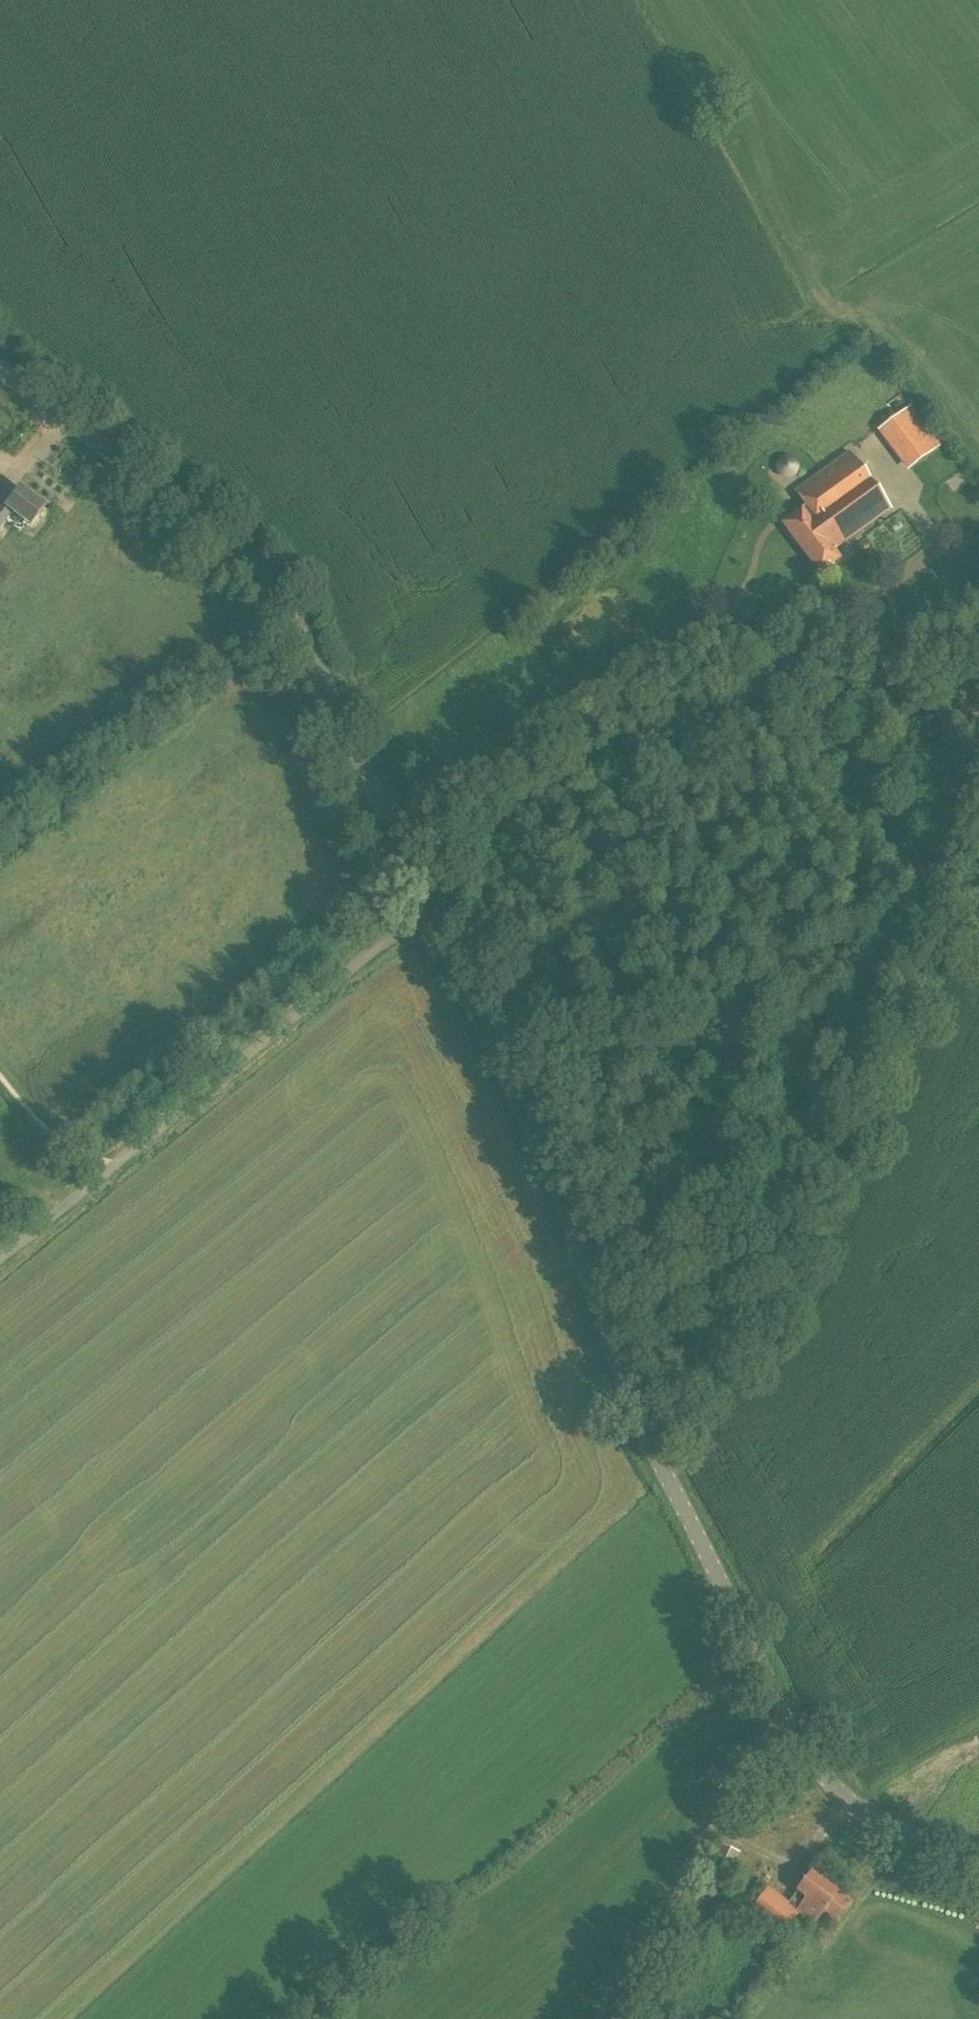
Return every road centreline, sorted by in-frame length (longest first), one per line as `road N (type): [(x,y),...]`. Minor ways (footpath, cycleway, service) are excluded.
road 1 (unclassified): [(792,1731),(647,1430),(556,1184),(430,905)]
road 2 (unclassified): [(430,905),(268,589),(0,373)]
road 3 (unclassified): [(430,905),(0,1259)]
road 4 (unclassified): [(617,2018),(672,1882),(720,1797),(792,1731)]
road 5 (unclassified): [(978,1859),(876,1820),(840,1791),(792,1731)]

